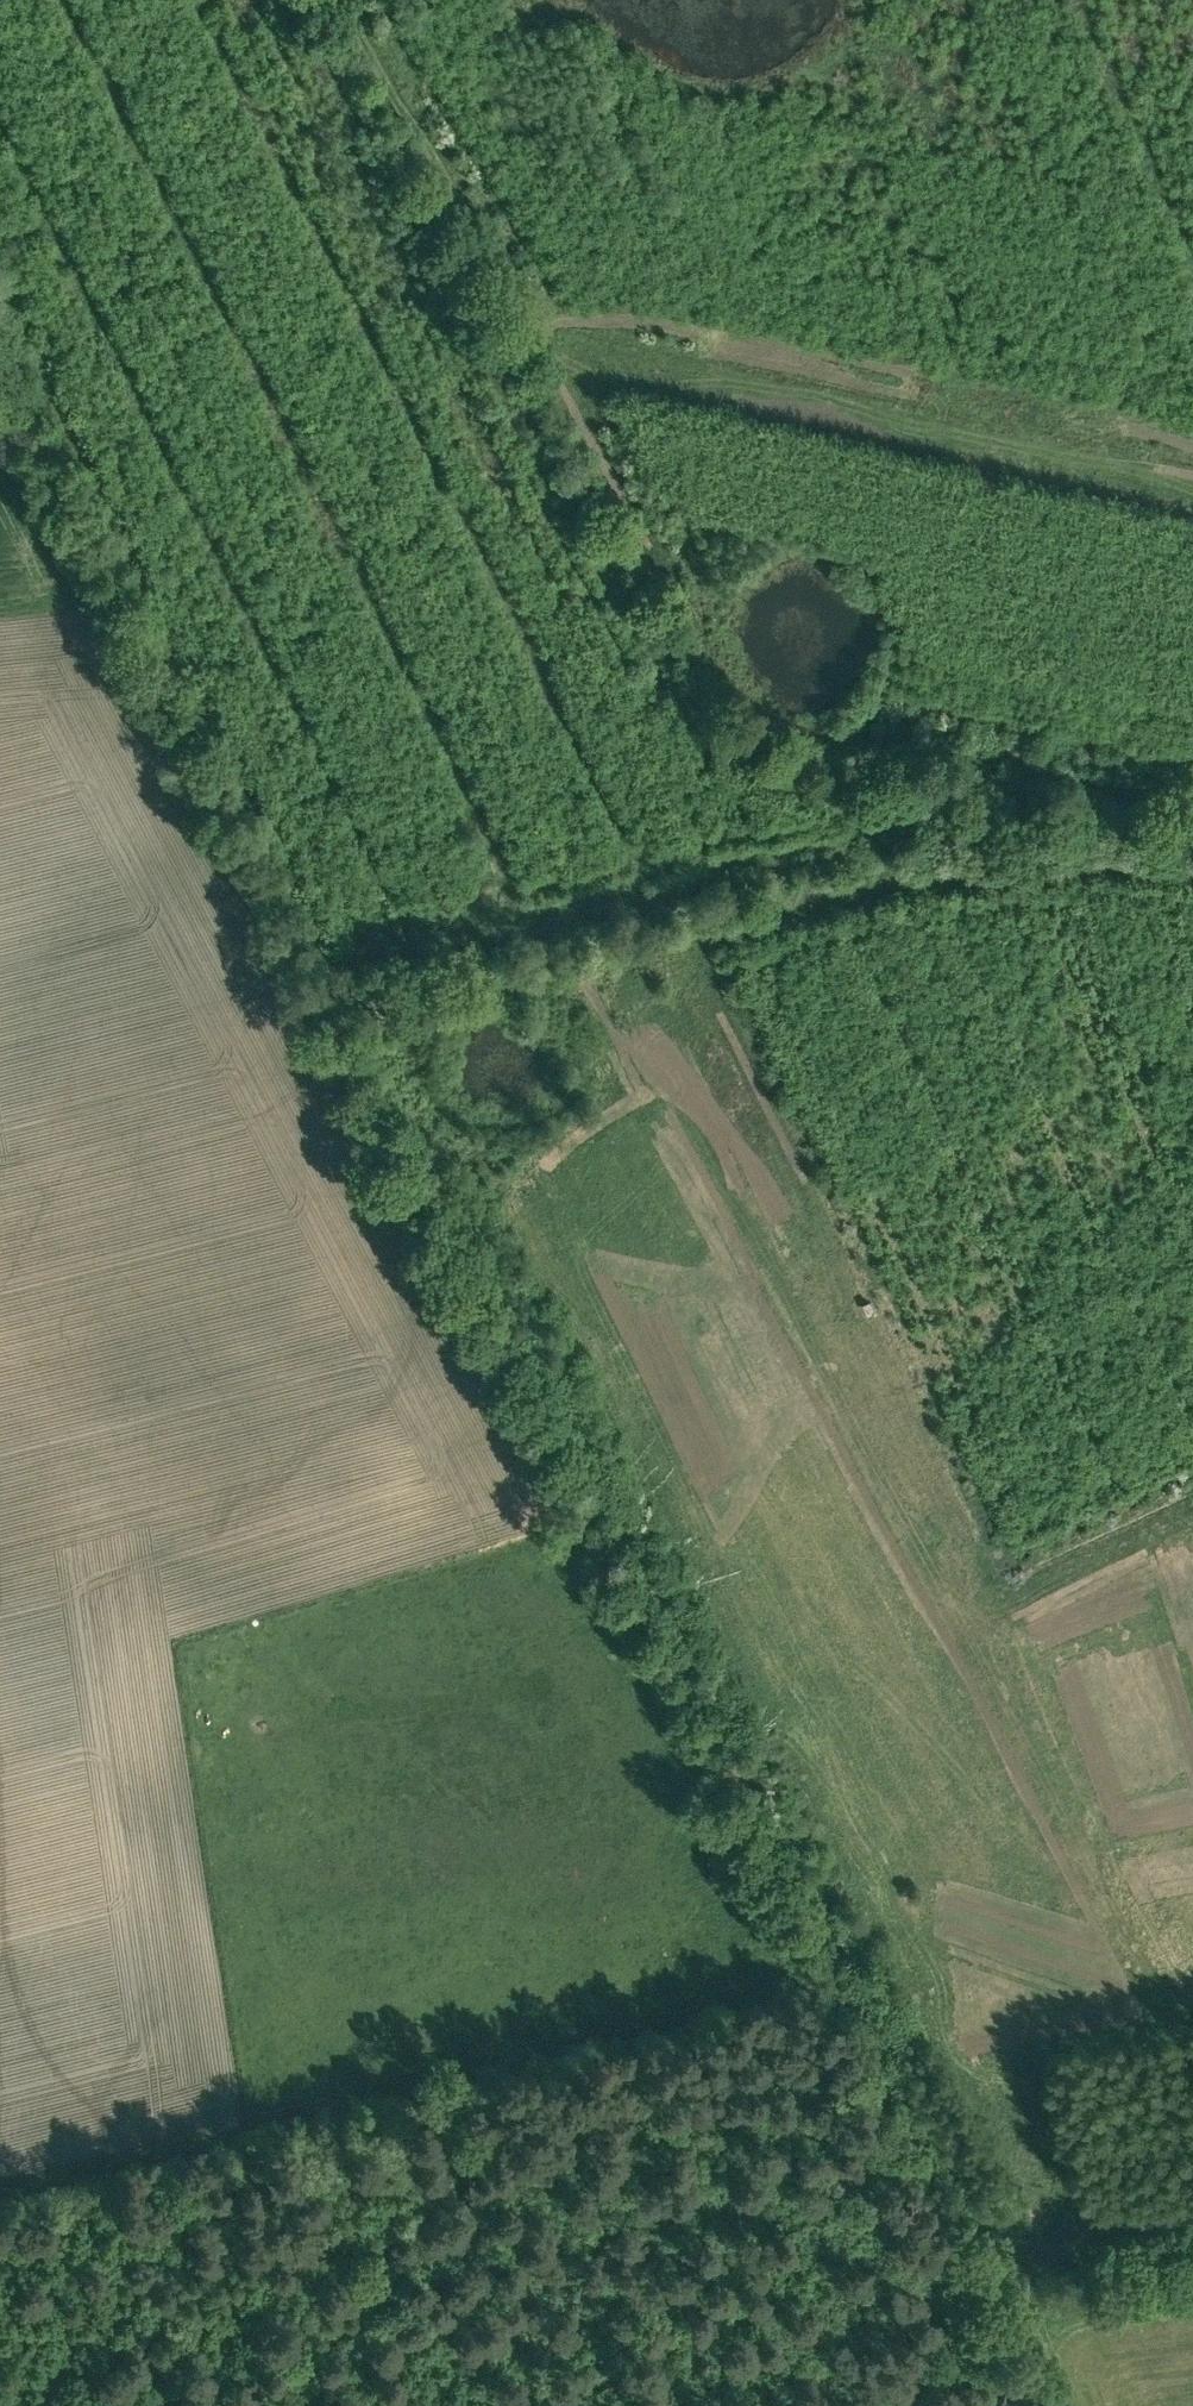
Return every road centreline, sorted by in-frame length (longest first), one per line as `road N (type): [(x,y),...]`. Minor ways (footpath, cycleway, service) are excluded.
road 1 (track): [(0,2198),(255,2133)]
road 2 (track): [(865,2405),(764,2233)]

